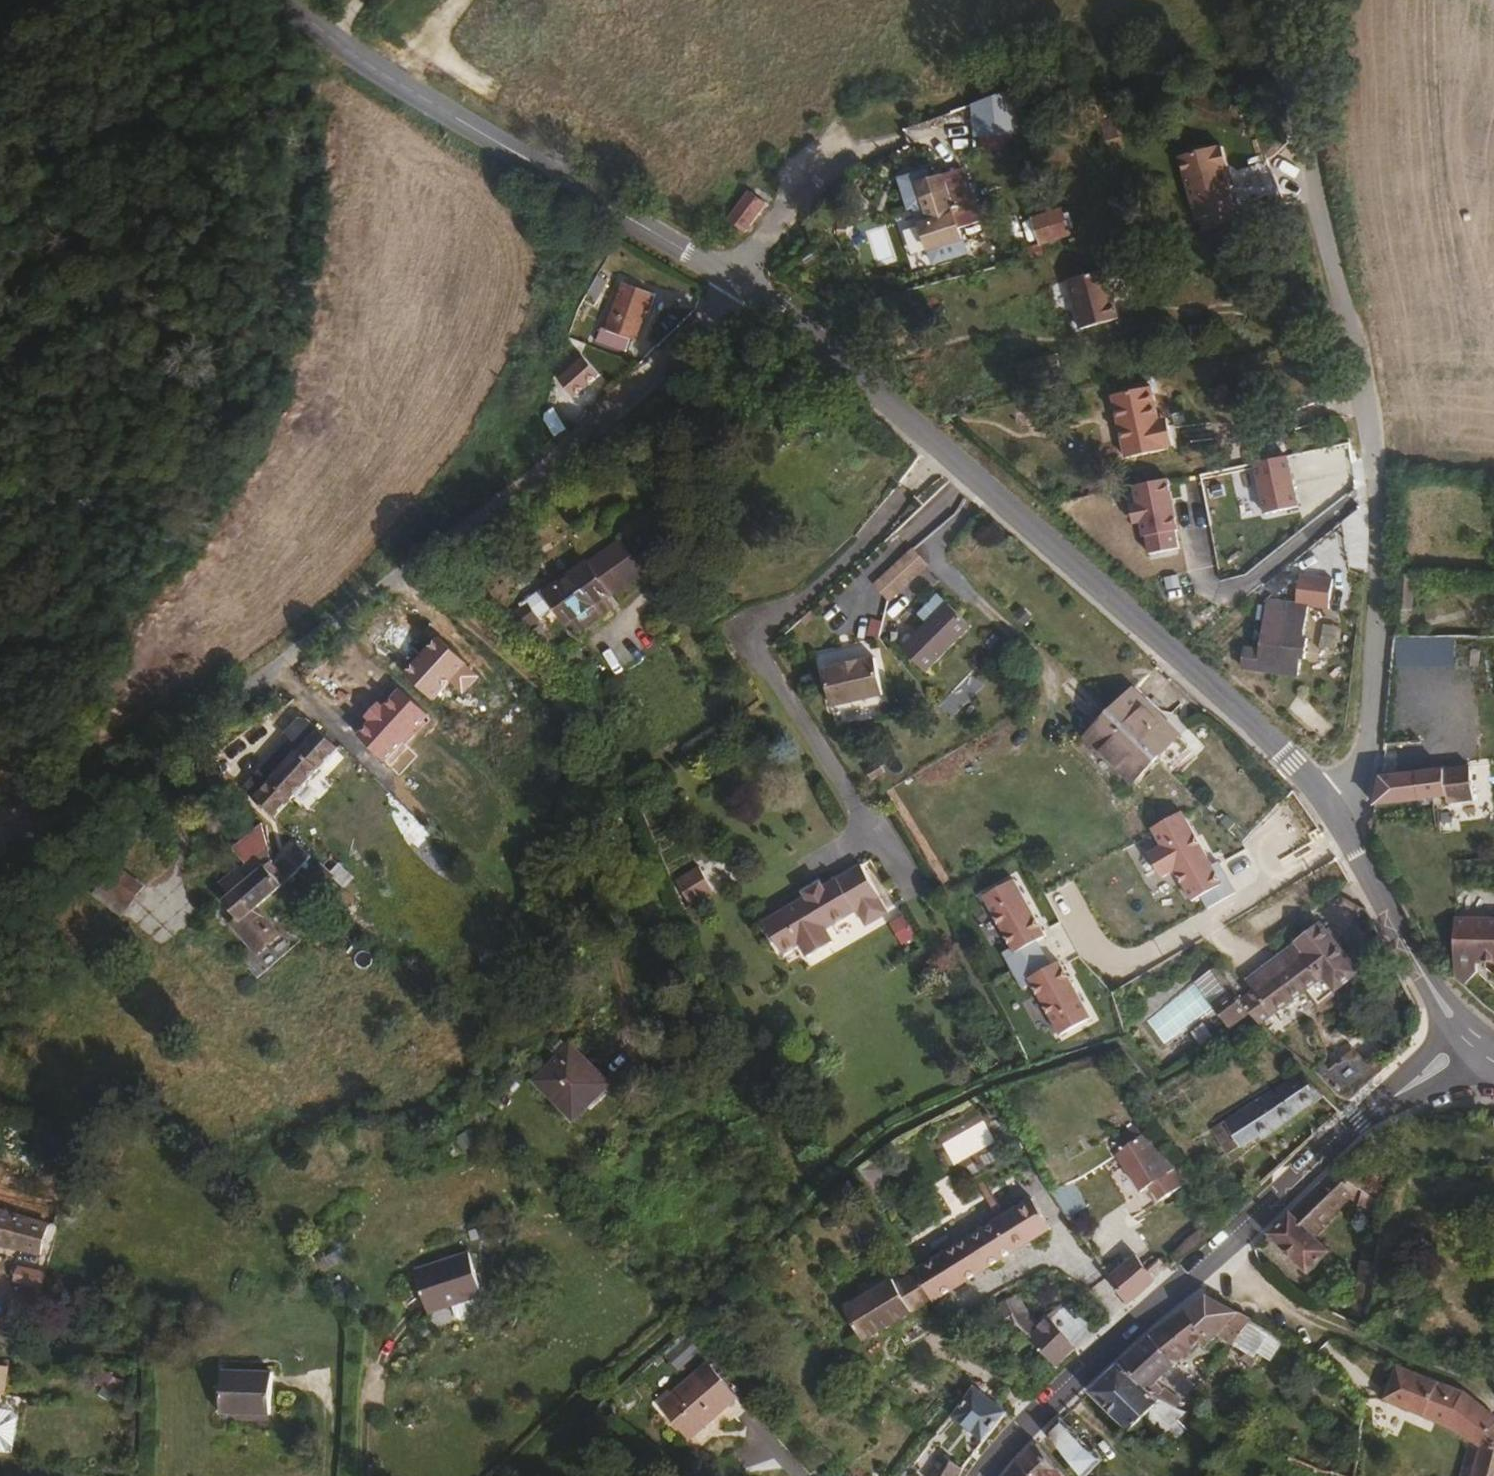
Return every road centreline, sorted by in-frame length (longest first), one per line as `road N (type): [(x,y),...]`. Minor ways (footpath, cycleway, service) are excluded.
road 1 (residential): [(14,851),(211,717),(631,405),(737,282)]
road 2 (track): [(25,822),(72,687),(255,383),(316,77),(359,0)]
road 3 (unclassified): [(1336,815),(1373,628),(1370,465),(1285,71),(1294,0)]
road 4 (secondary): [(1336,815),(1246,720),(994,496),(737,282)]
road 5 (track): [(737,282),(826,146),(1079,58),(1285,71)]
road 6 (secondary): [(737,282),(385,76),(288,0)]
road 7 (unclassified): [(1208,1258),(1358,1122),(1476,1041)]
road 8 (residential): [(987,1475),(1026,1422),(1208,1258)]
road 9 (secondary): [(1476,1041),(1428,984),(1336,815)]
road 10 (track): [(367,1475),(369,1396),(396,1333),(421,1305)]
road 11 (track): [(279,1381),(312,1382),(324,1391),(327,1475)]

